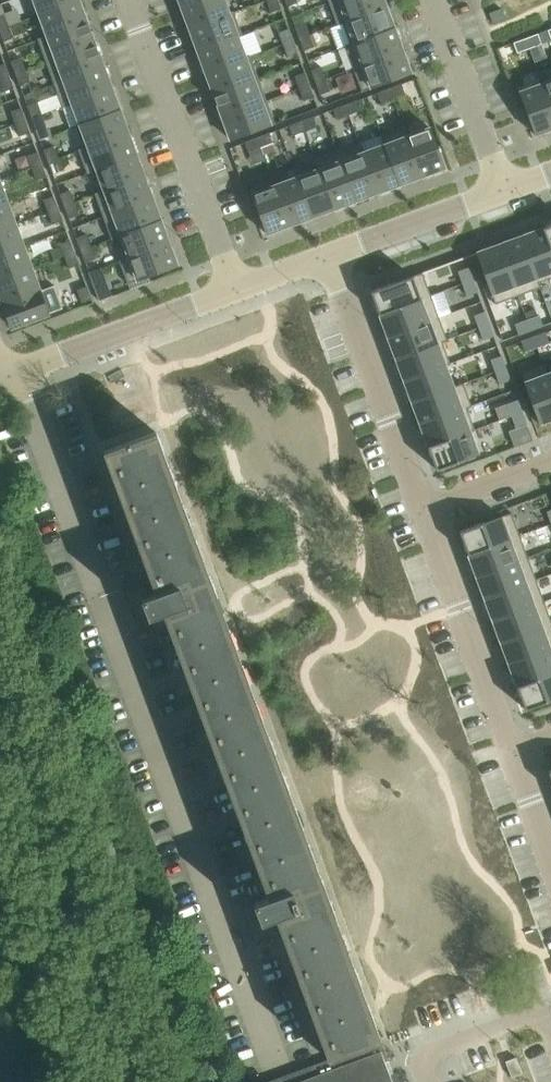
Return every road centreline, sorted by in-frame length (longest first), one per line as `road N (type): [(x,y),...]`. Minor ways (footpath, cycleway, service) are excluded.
road 1 (tertiary): [(140,1081),(0,705)]
road 2 (residential): [(234,289),(128,0)]
road 3 (residential): [(423,509),(330,258)]
road 4 (residential): [(512,749),(423,509)]
road 5 (residential): [(0,377),(234,289)]
road 6 (residential): [(503,193),(433,0)]
road 7 (residential): [(330,258),(503,193)]
road 8 (residential): [(429,1081),(433,1050),(547,1007)]
road 9 (residential): [(550,462),(423,509)]

